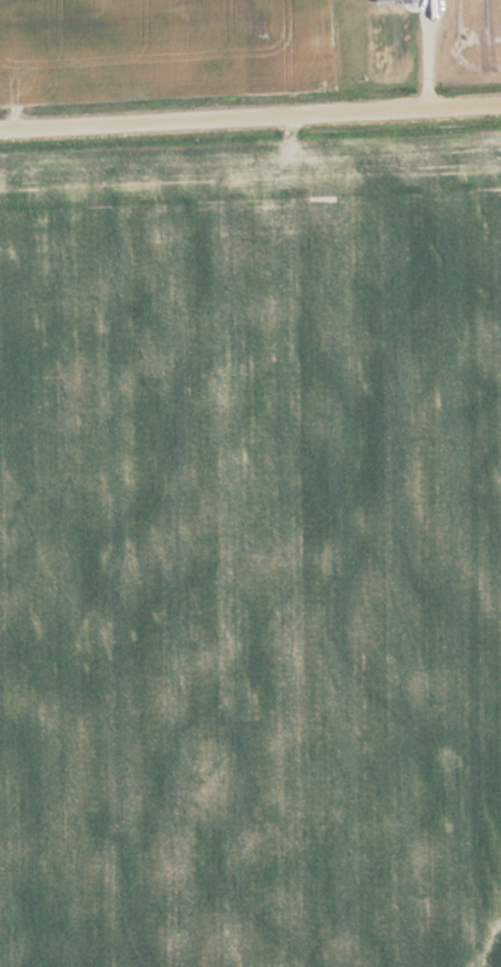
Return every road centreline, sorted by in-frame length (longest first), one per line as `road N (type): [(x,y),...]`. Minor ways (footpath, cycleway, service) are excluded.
road 1 (residential): [(0,126),(500,101)]

